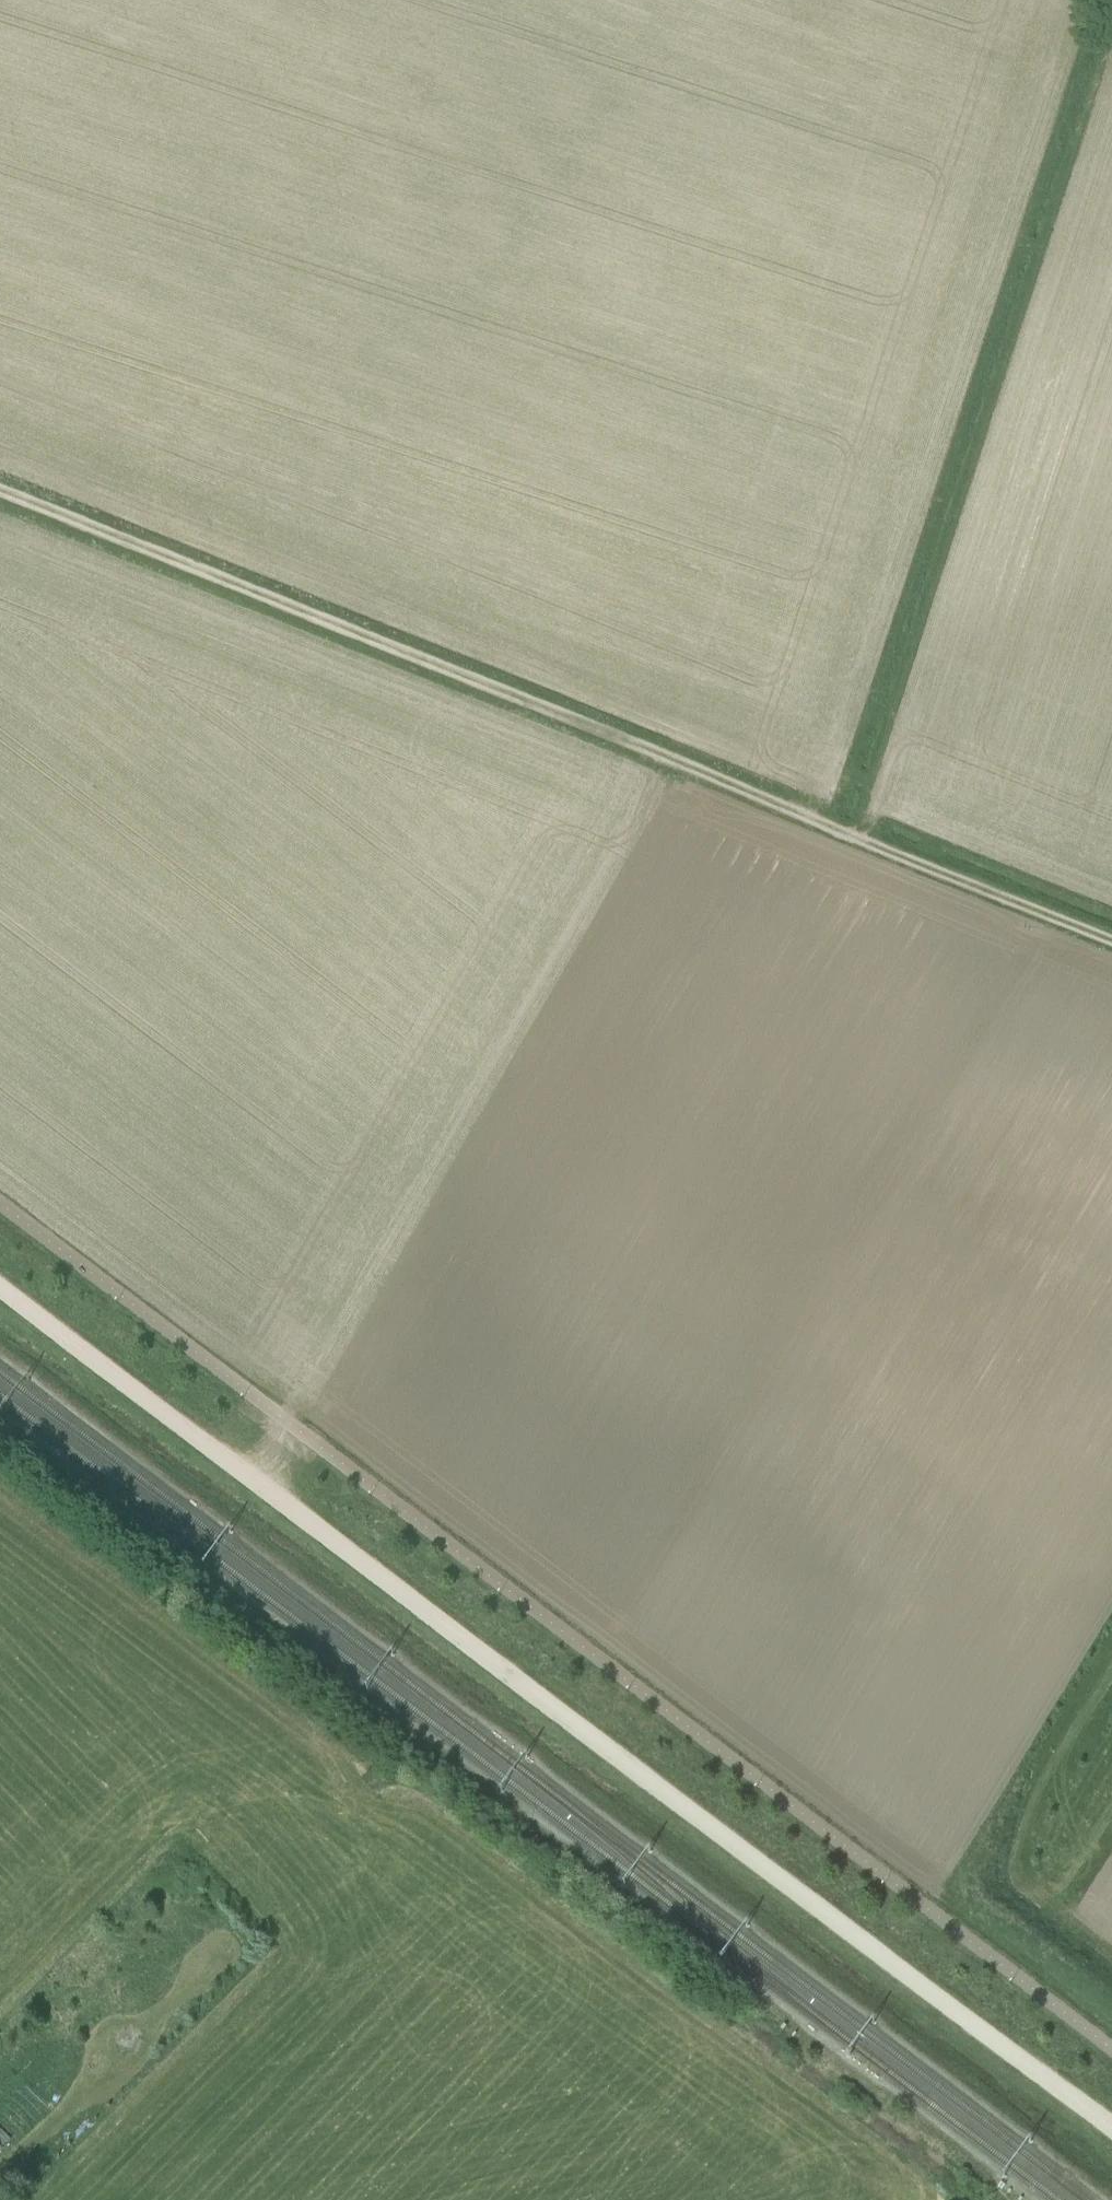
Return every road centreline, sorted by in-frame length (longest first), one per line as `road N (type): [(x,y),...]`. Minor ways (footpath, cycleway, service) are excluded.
road 1 (track): [(1111,2133),(0,1286)]
road 2 (track): [(0,495),(1111,940)]

